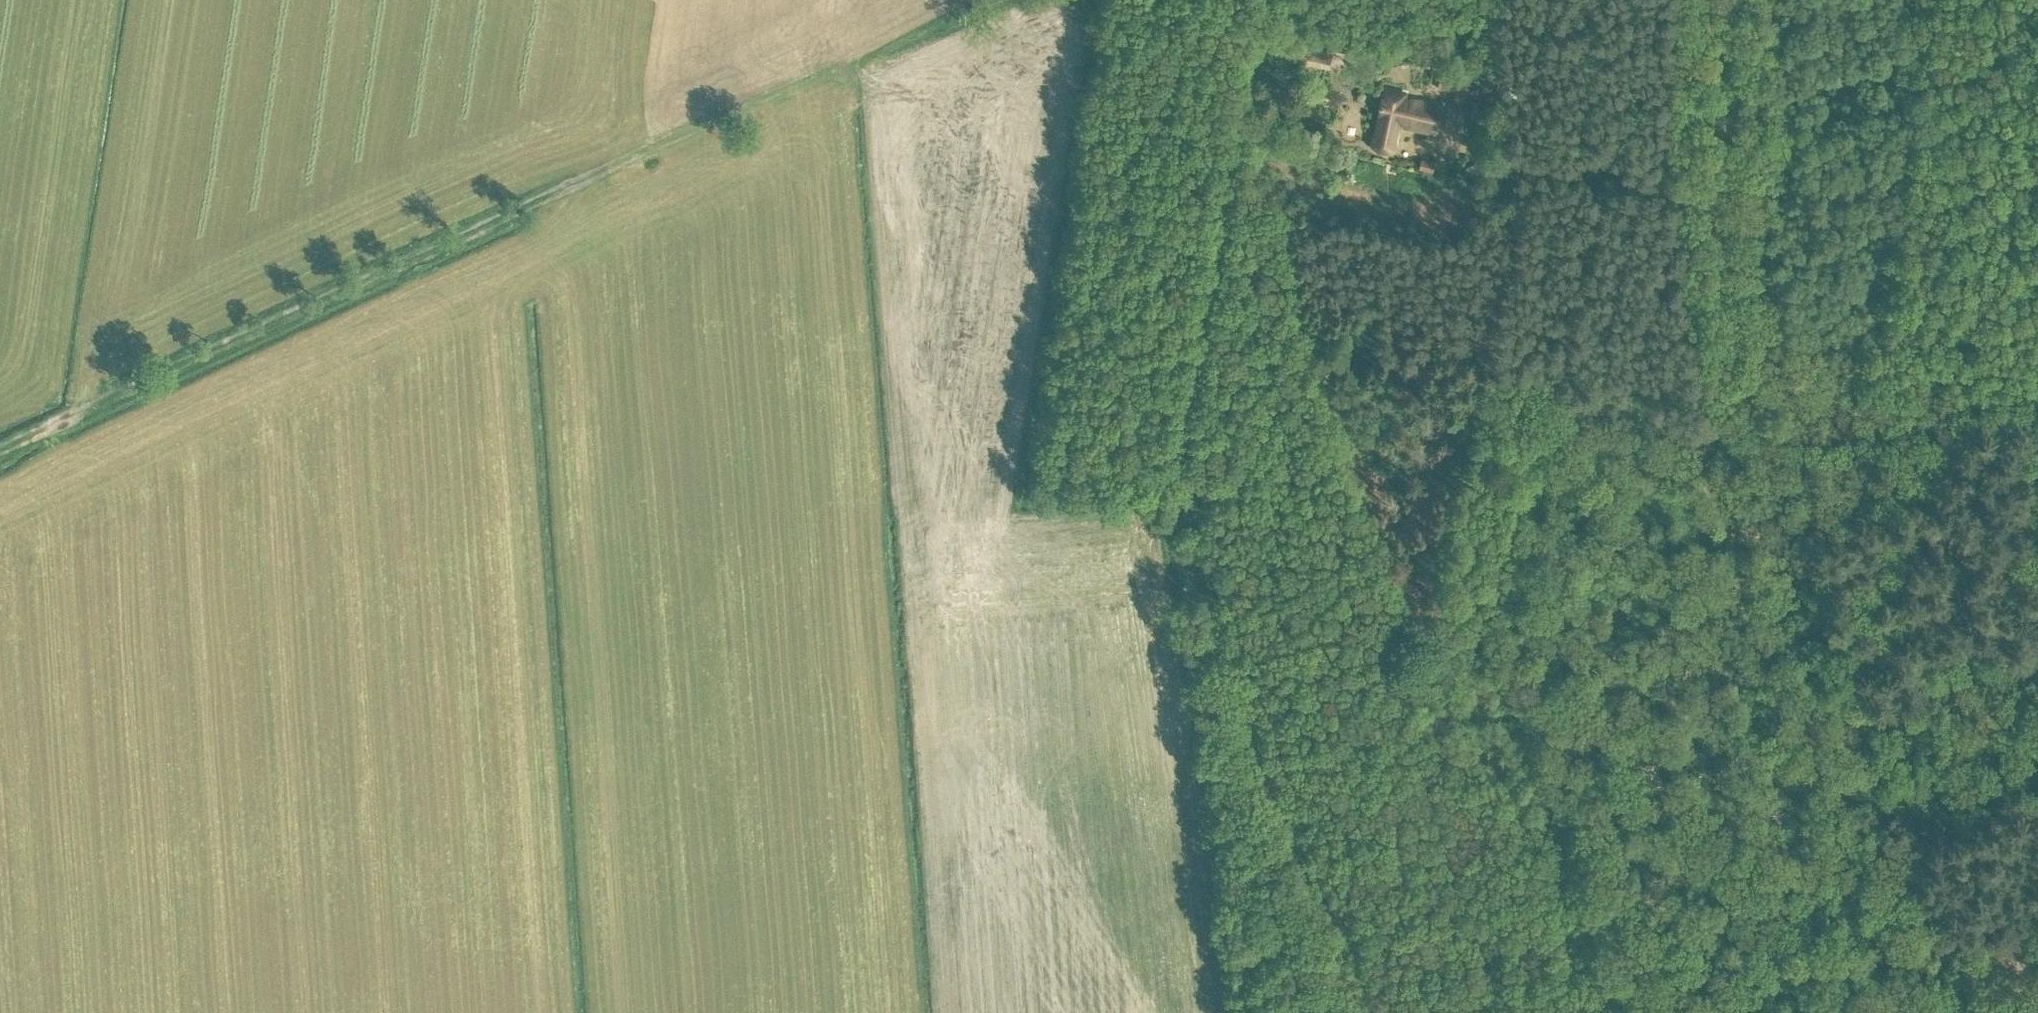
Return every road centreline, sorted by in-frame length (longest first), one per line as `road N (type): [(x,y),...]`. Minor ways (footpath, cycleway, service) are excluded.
road 1 (track): [(1253,0),(1167,504),(1348,1012)]
road 2 (track): [(0,448),(636,156)]
road 3 (track): [(1744,441),(1927,998)]
road 4 (track): [(1706,0),(1699,277),(1709,339),(1744,441)]
road 5 (track): [(1696,184),(1454,142)]
road 6 (track): [(1927,998),(1975,954),(2037,926)]

